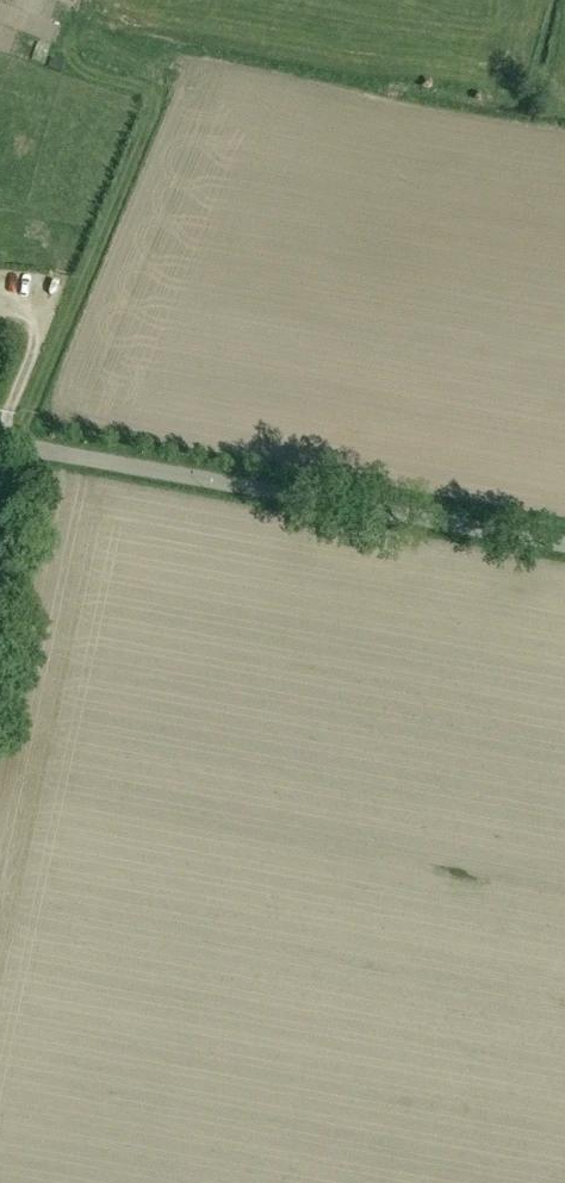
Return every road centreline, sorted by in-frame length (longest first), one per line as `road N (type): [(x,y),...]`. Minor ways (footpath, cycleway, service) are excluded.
road 1 (unclassified): [(0,444),(564,546)]

